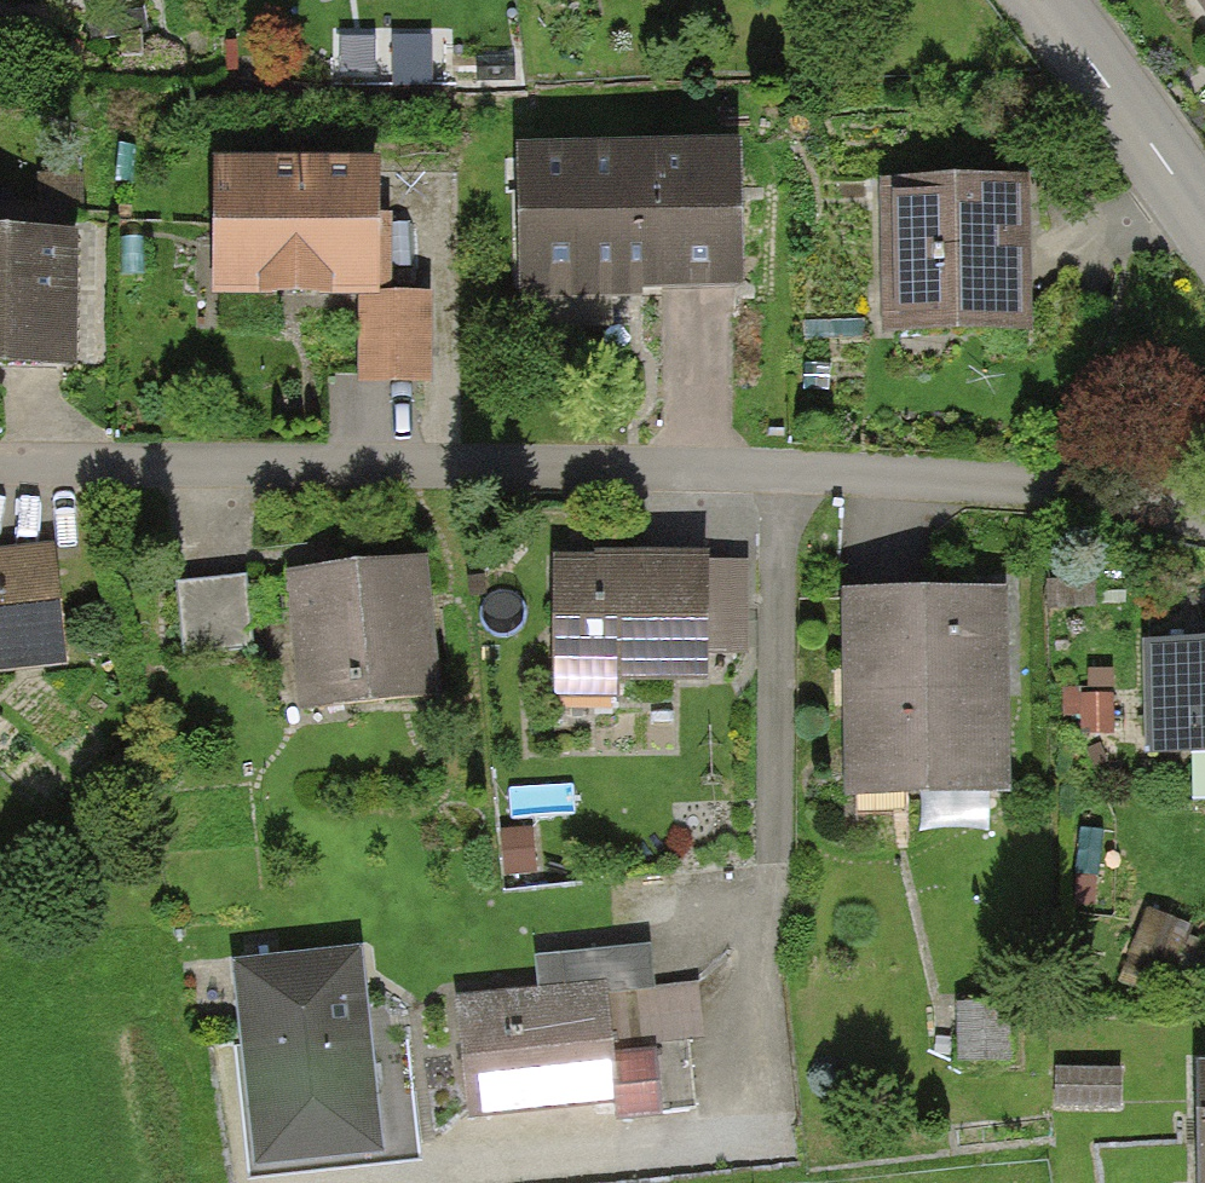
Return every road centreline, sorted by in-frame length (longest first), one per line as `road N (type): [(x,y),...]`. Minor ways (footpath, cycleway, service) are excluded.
road 1 (residential): [(0,468),(934,475),(1060,485),(1204,519)]
road 2 (tertiary): [(1204,224),(1043,0)]

